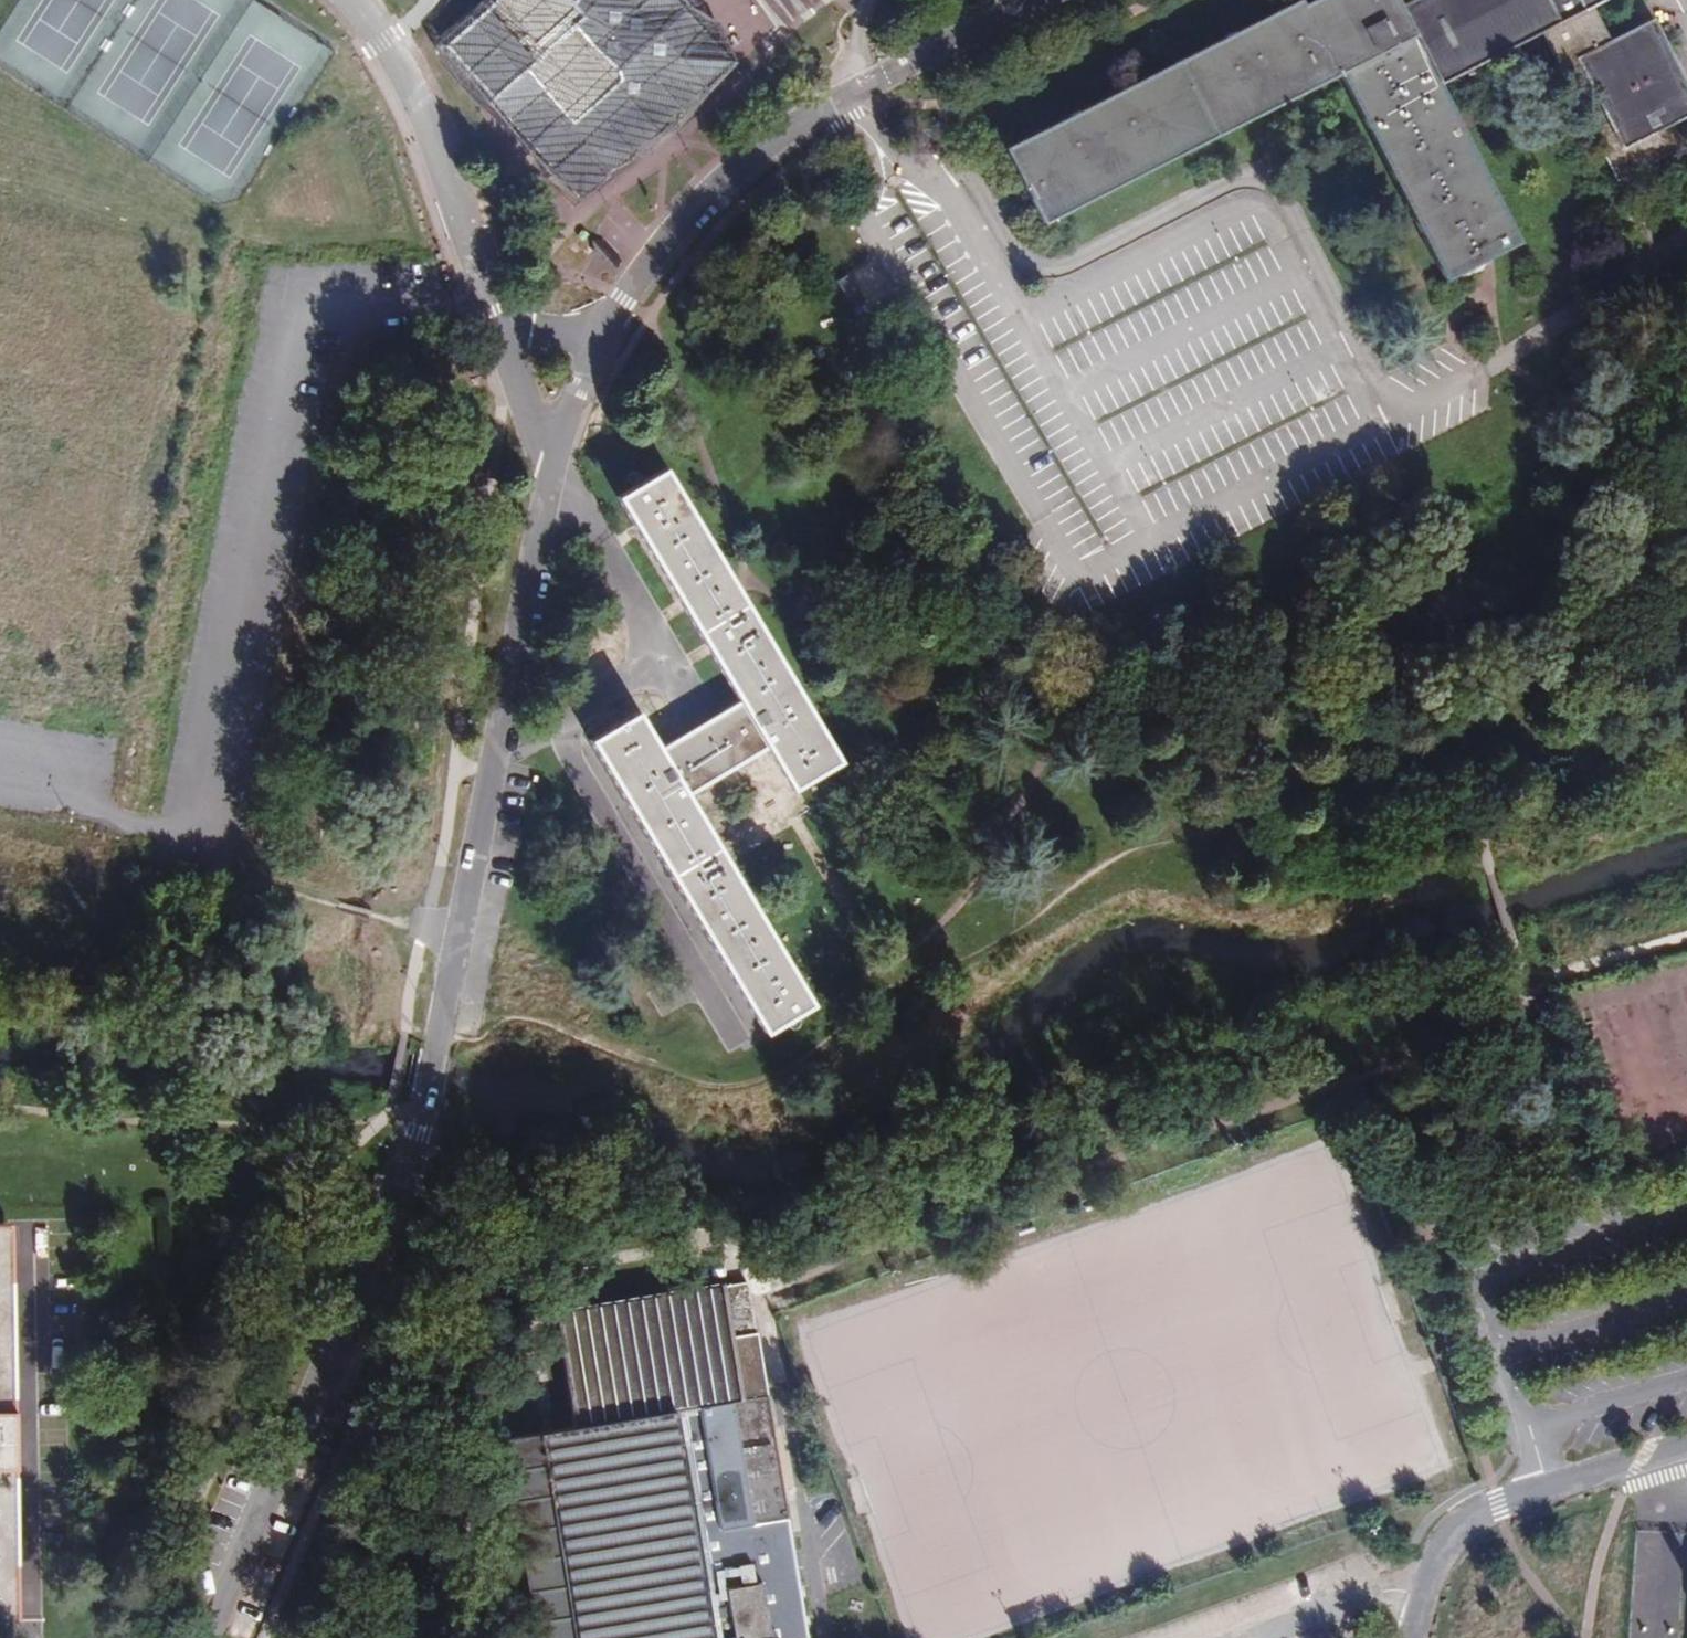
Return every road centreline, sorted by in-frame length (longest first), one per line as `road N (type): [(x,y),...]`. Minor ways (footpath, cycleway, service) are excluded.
road 1 (unclassified): [(210,1637),(418,1132),(550,459),(608,334),(669,234),(732,174),(893,69)]
road 2 (unclassified): [(1415,1637),(1447,1537),(1473,1516),(1686,1442)]
road 3 (track): [(699,1263),(542,1290),(543,1344)]
road 4 (unclassified): [(1032,0),(893,69)]

